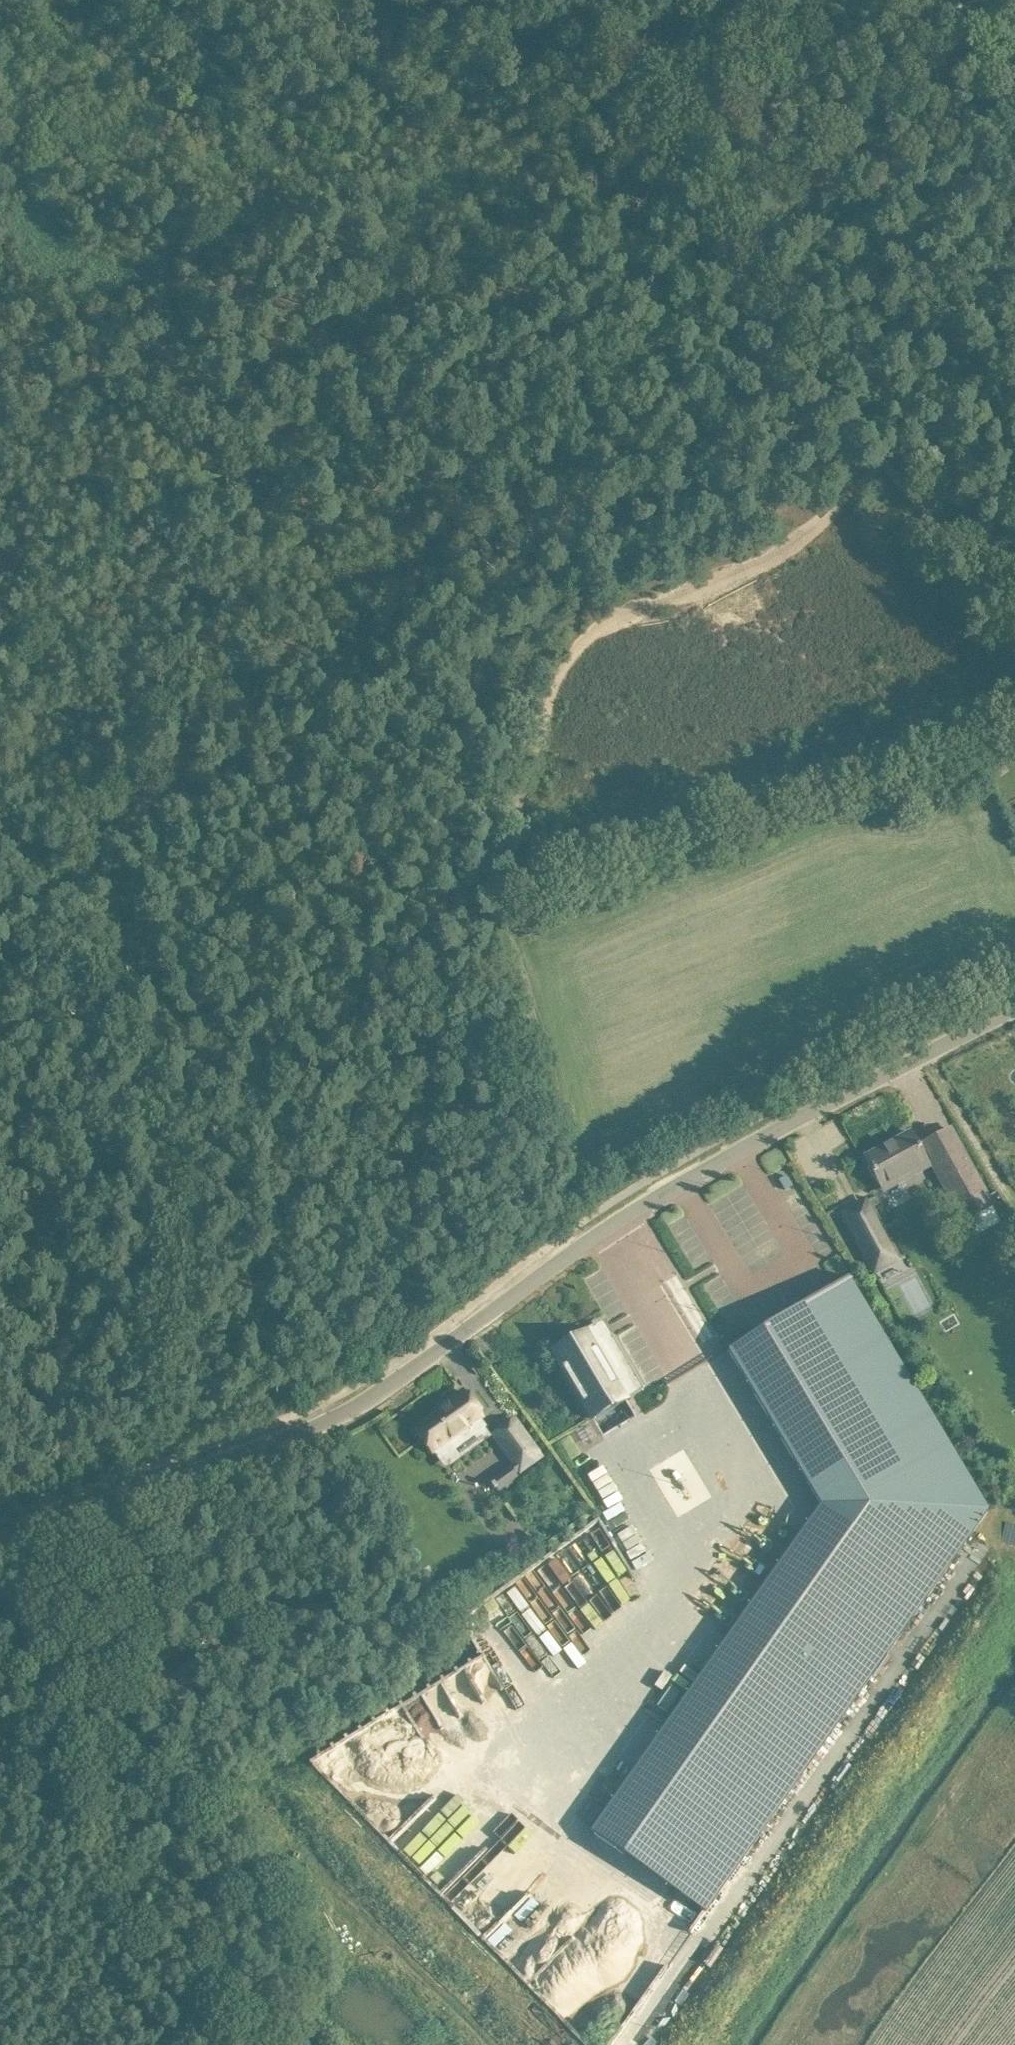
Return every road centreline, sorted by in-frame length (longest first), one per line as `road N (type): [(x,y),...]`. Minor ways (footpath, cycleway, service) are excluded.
road 1 (unclassified): [(1014,1006),(682,1180),(515,1284),(371,1395),(193,1479),(0,1544)]
road 2 (track): [(255,2044),(307,1951),(279,1870),(237,1808),(171,1770),(0,1729)]

